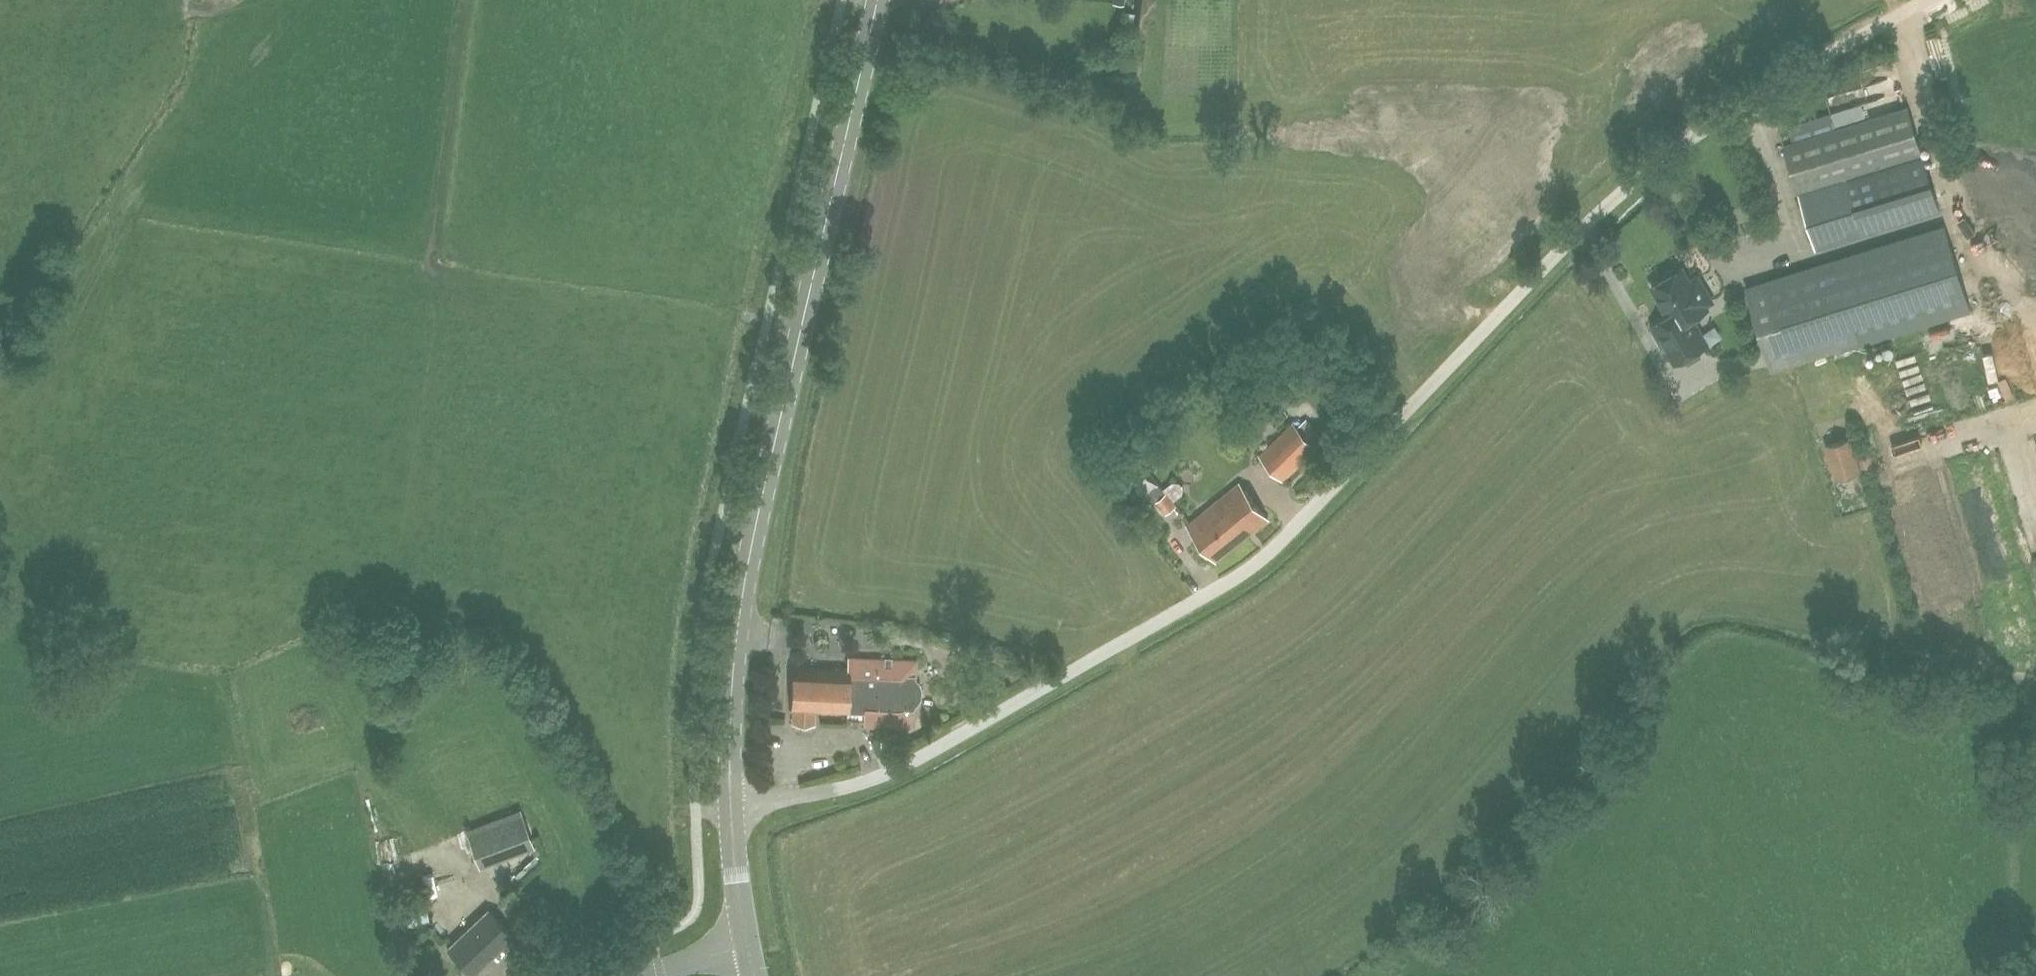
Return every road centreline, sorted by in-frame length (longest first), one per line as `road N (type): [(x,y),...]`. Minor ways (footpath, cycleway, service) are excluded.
road 1 (unclassified): [(727,806),(899,771),(1219,589),(1301,527),(1527,281),(1661,161),(1928,0)]
road 2 (tertiary): [(727,806),(731,631),(877,0)]
road 3 (tertiary): [(743,937),(727,806)]

